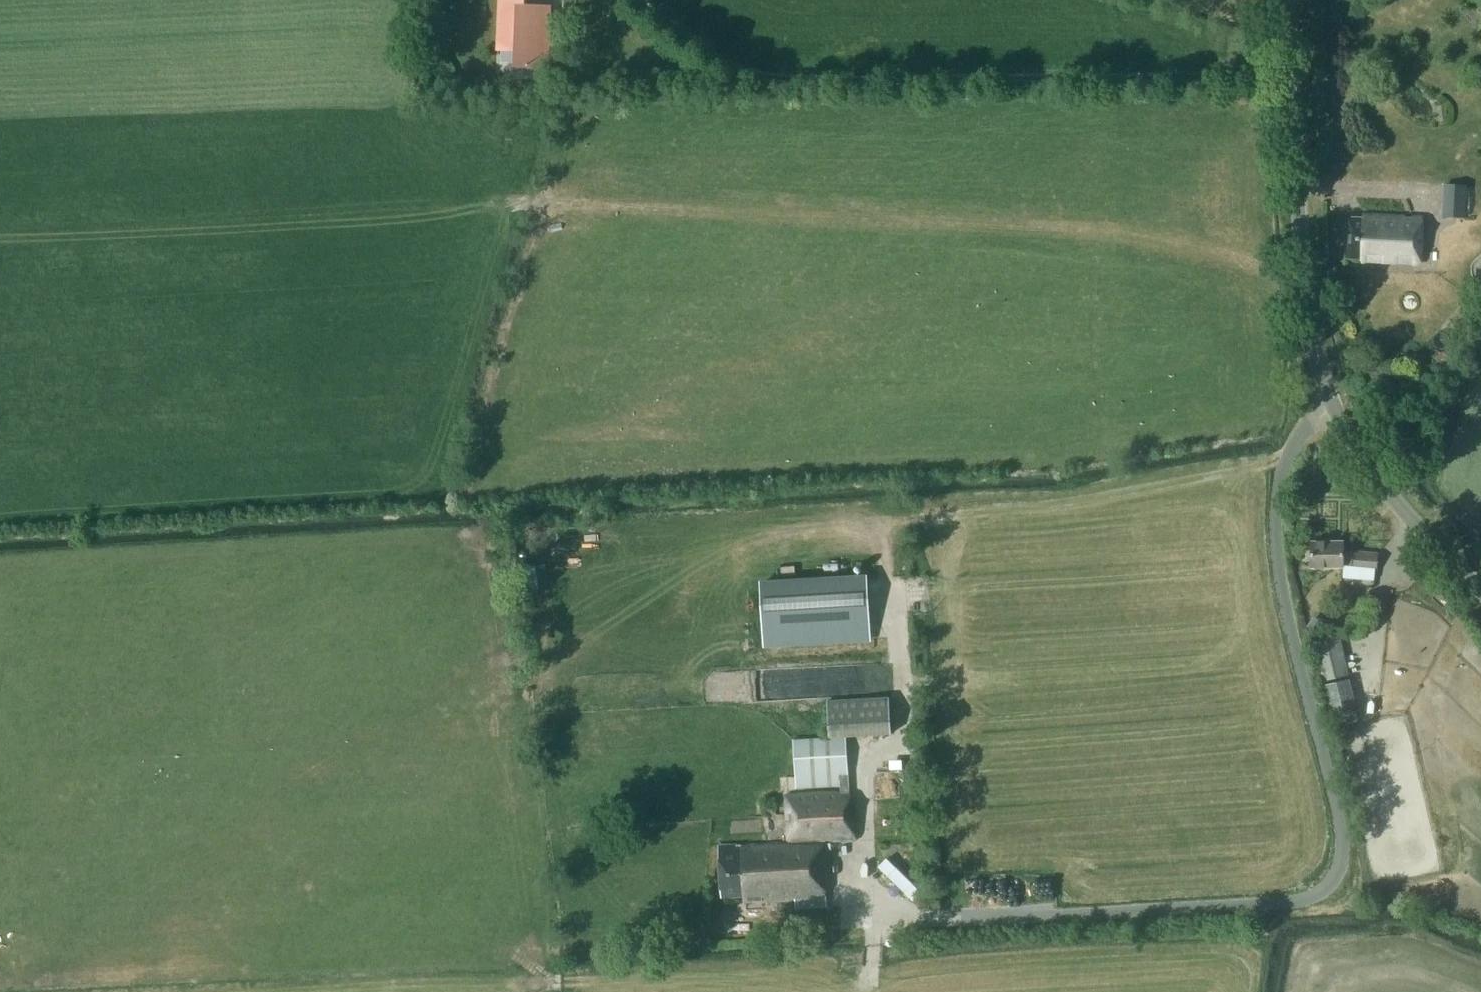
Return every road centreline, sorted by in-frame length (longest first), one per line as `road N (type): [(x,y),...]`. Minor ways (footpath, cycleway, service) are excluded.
road 1 (unclassified): [(1480,592),(1373,473),(1329,403),(1307,314),(1288,0)]

